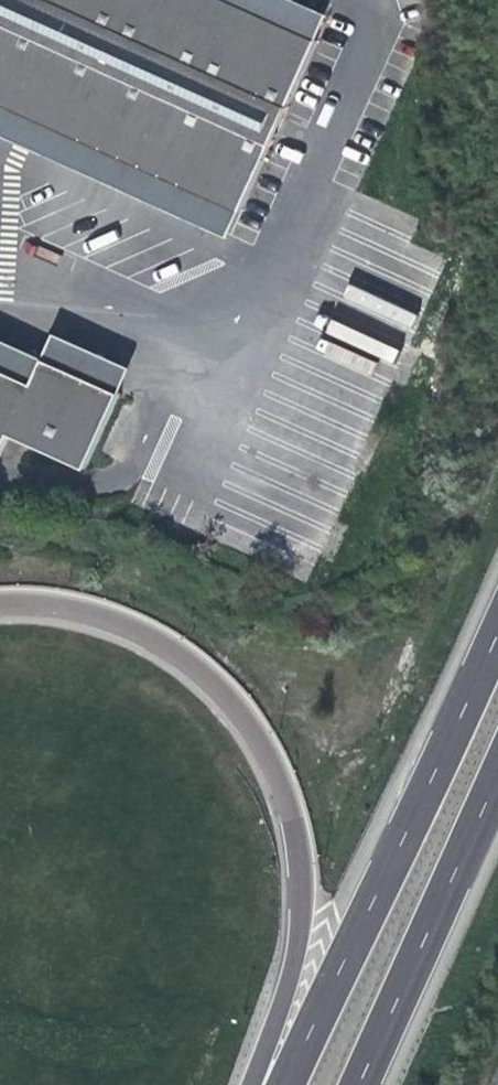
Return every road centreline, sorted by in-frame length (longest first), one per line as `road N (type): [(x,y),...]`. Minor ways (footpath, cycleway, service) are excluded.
road 1 (trunk): [(0,604),(75,611),(145,637),(205,678),(247,728),(277,785),(296,906),(286,976),(247,1084)]
road 2 (motorway): [(497,616),(287,1084)]
road 3 (motorway): [(359,1084),(497,770)]

